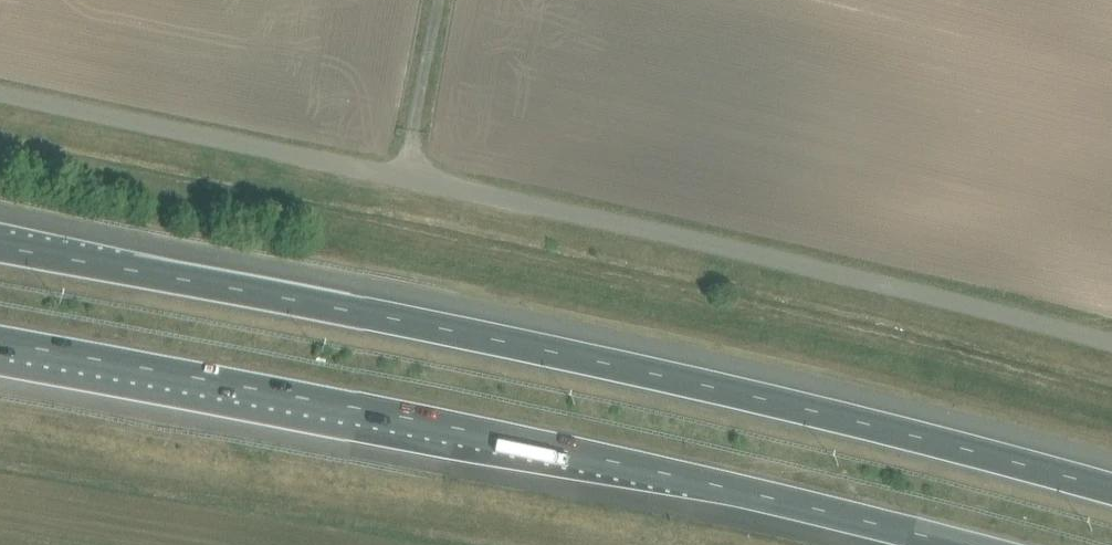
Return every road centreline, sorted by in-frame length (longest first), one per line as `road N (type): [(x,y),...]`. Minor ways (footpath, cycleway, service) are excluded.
road 1 (unclassified): [(1111,344),(740,246),(0,91)]
road 2 (motorway): [(1111,490),(638,371),(0,246)]
road 3 (motorway): [(0,343),(559,450),(955,544)]

